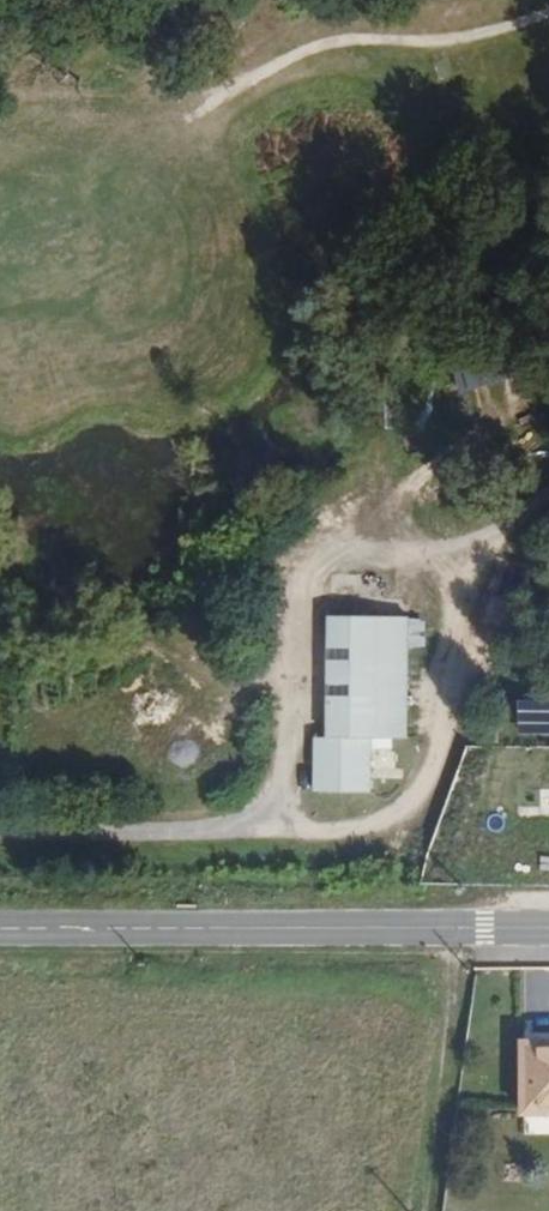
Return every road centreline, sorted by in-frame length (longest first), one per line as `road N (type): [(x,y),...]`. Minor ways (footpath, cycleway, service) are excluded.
road 1 (primary): [(548,928),(0,929)]
road 2 (track): [(178,120),(175,0)]

